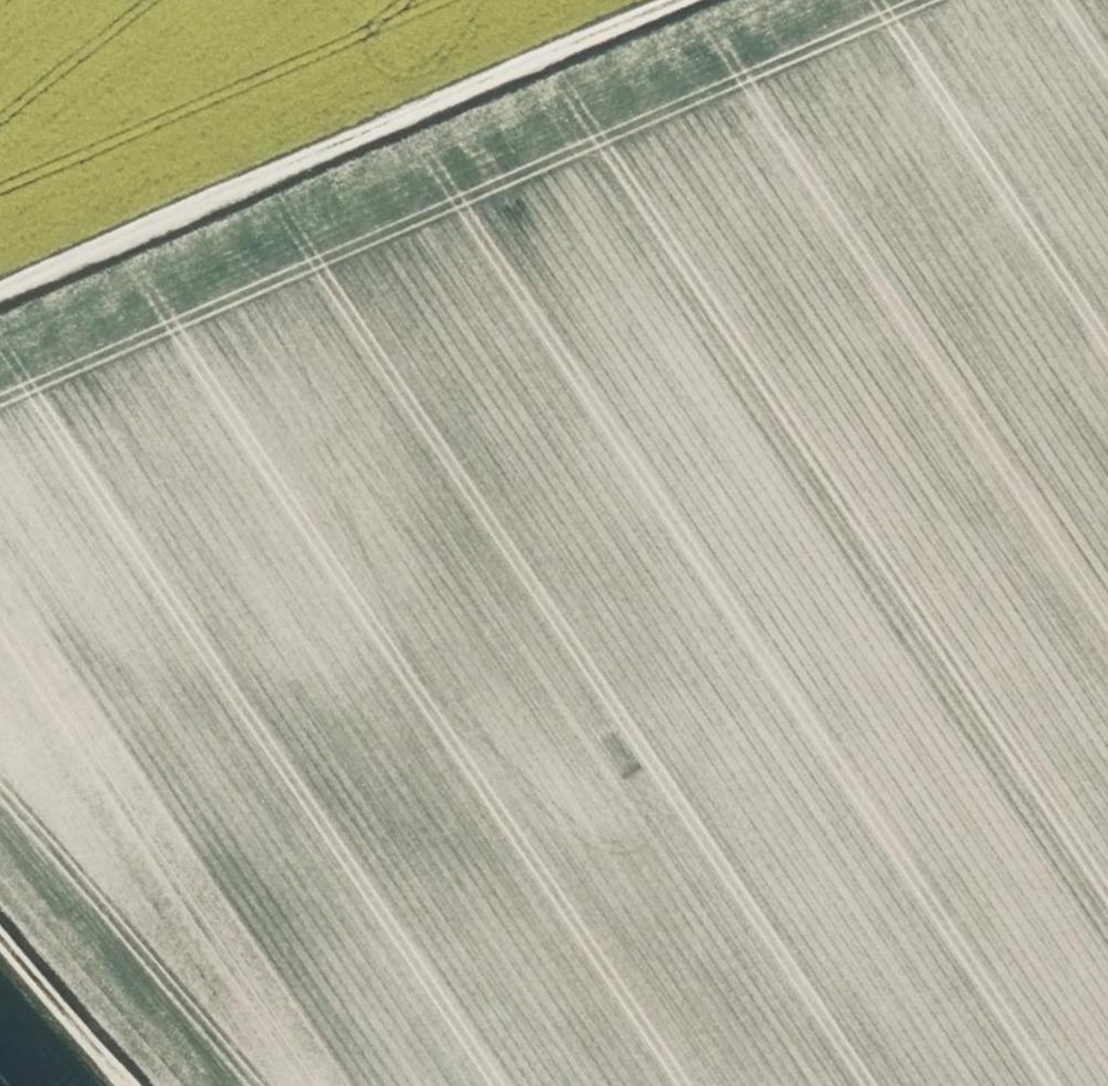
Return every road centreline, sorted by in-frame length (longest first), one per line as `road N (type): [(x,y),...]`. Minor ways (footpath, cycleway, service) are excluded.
road 1 (track): [(0,291),(677,0)]
road 2 (track): [(126,1085),(0,942)]

